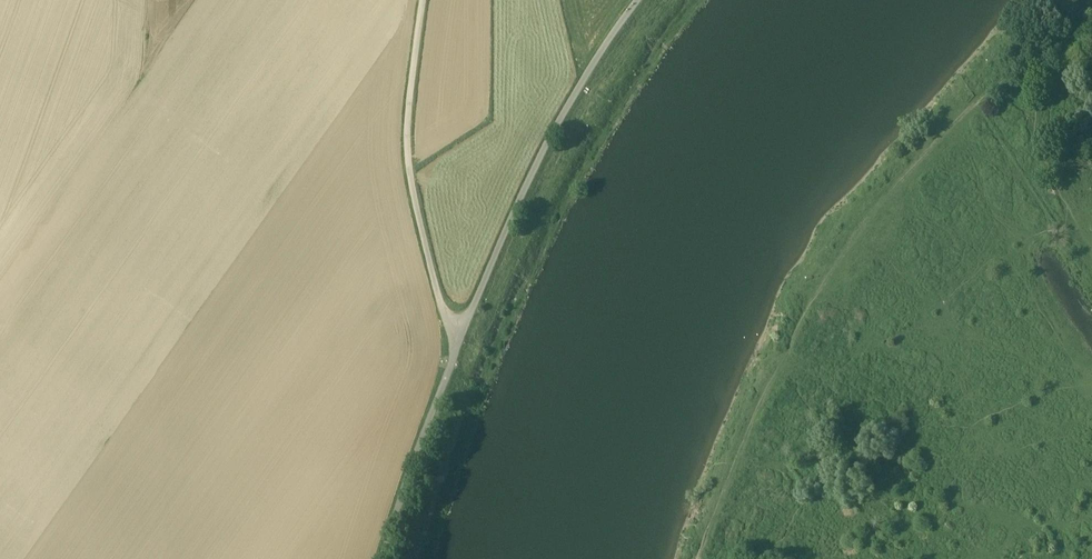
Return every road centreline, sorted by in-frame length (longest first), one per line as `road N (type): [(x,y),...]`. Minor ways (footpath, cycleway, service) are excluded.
road 1 (track): [(1090,0),(908,171),(847,247),(789,345),(727,475),(701,558)]
road 2 (unclassified): [(640,0),(545,150),(459,342)]
road 3 (unclassified): [(459,342),(445,321),(410,188),(406,132),(424,0)]
road 4 (unclassified): [(459,342),(385,558)]

